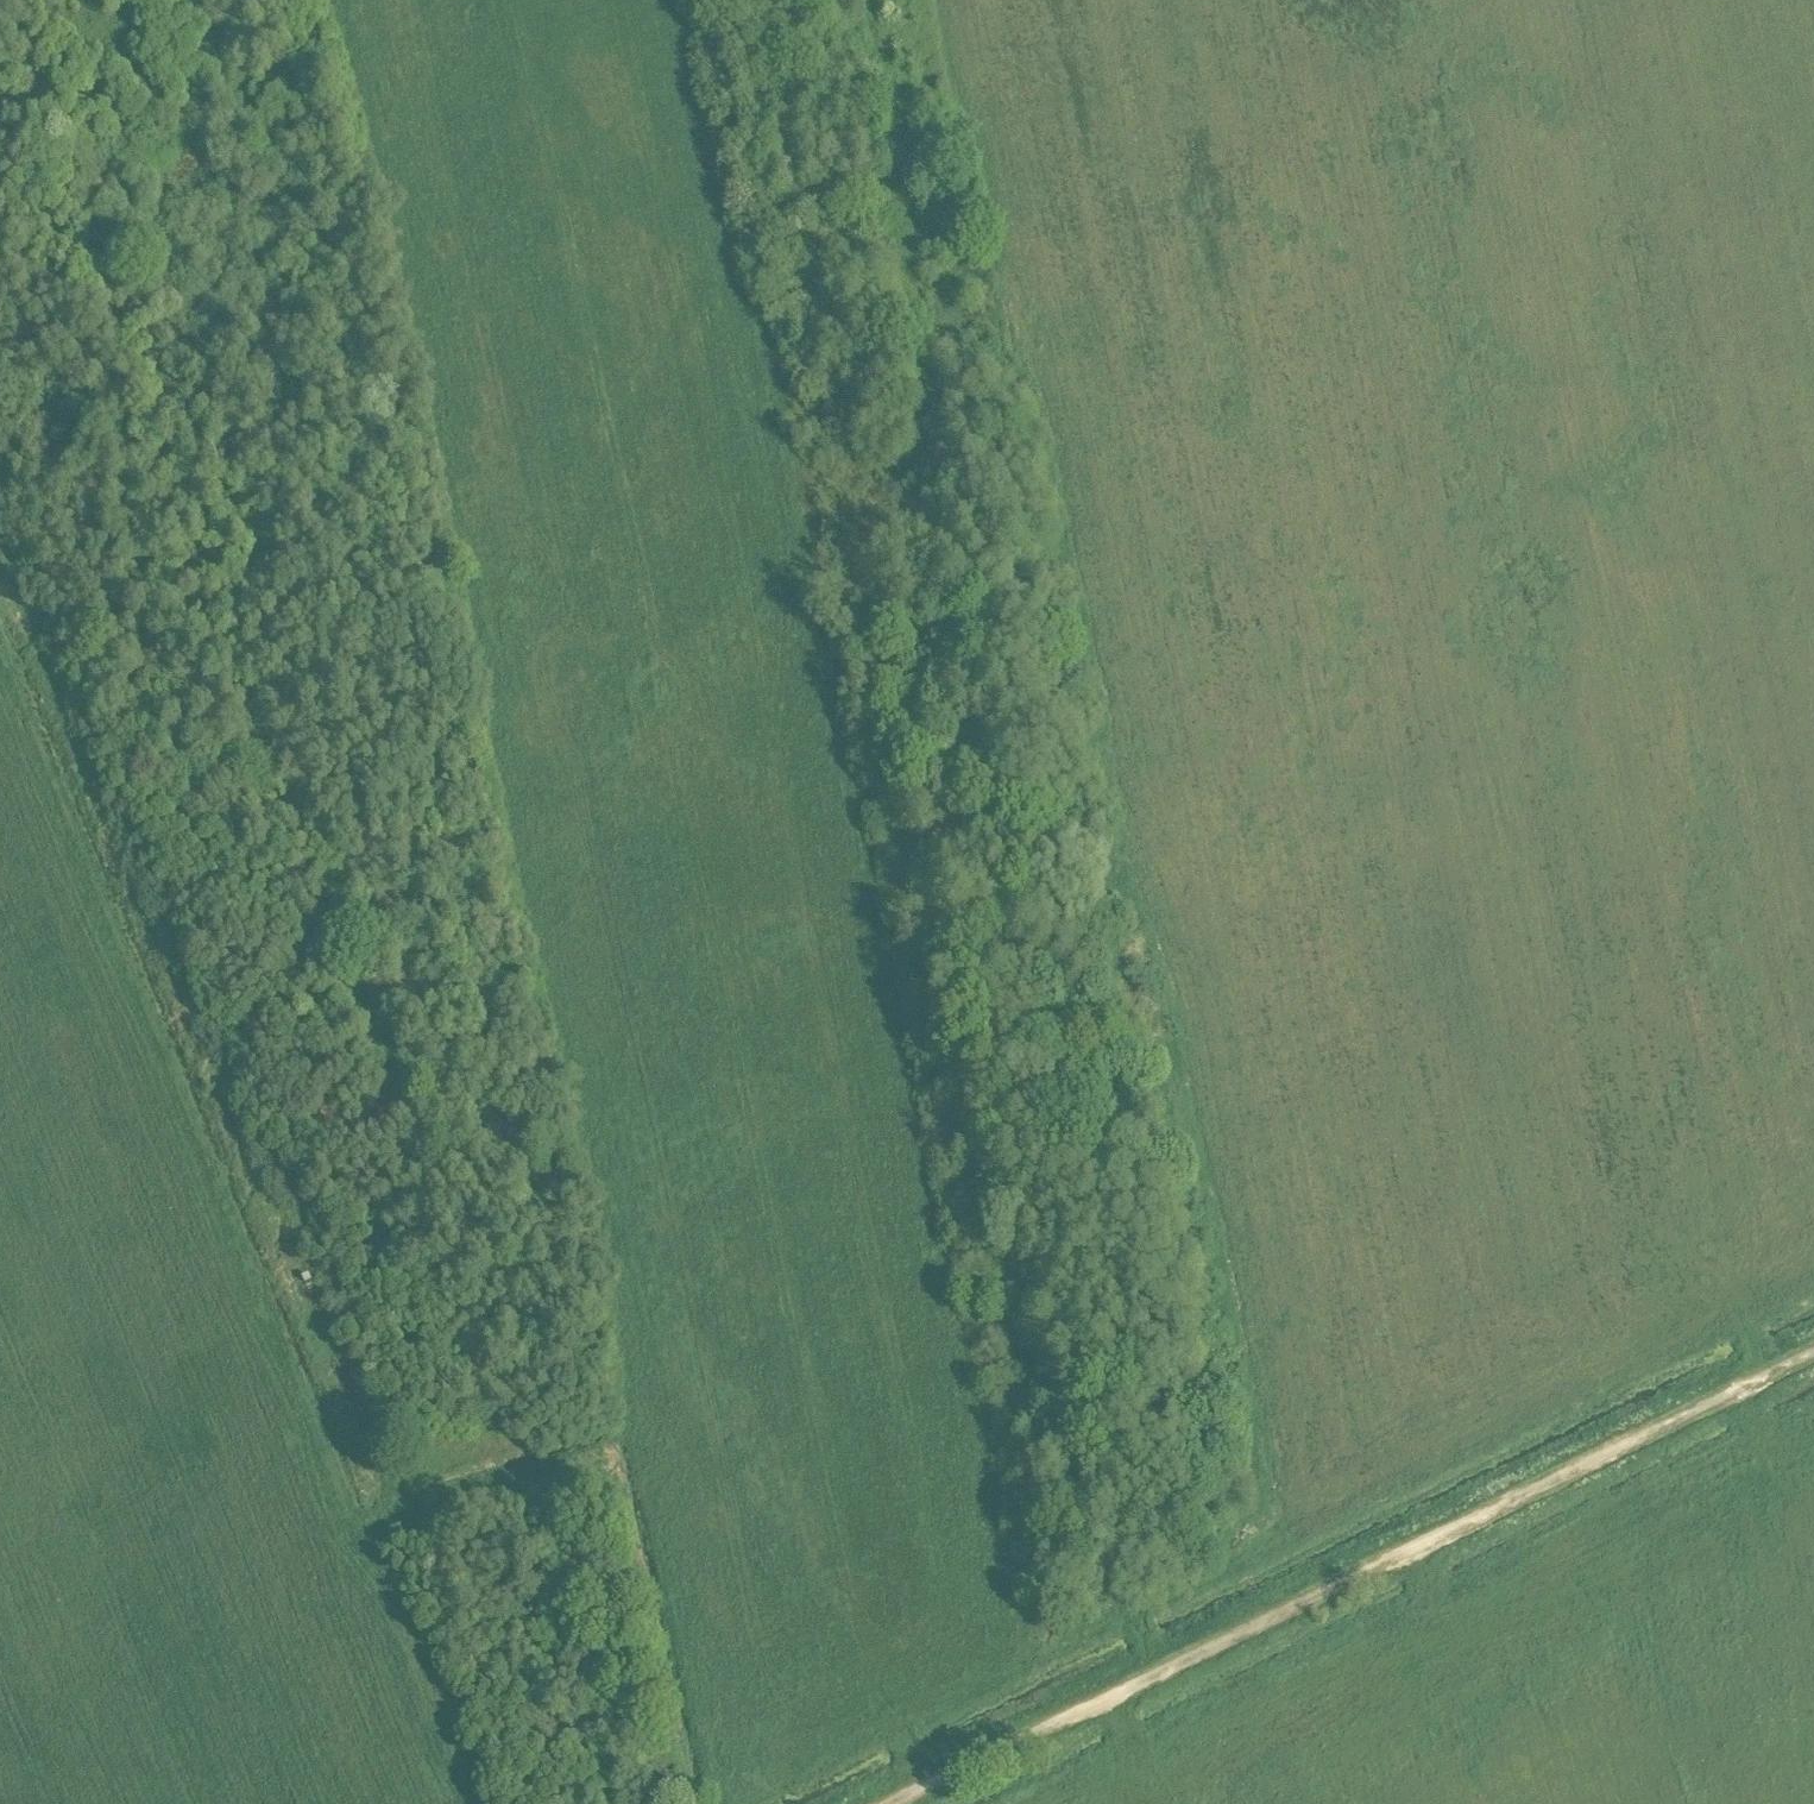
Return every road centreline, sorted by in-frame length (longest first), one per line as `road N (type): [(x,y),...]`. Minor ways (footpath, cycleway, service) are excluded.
road 1 (track): [(1813,1364),(916,1803)]

